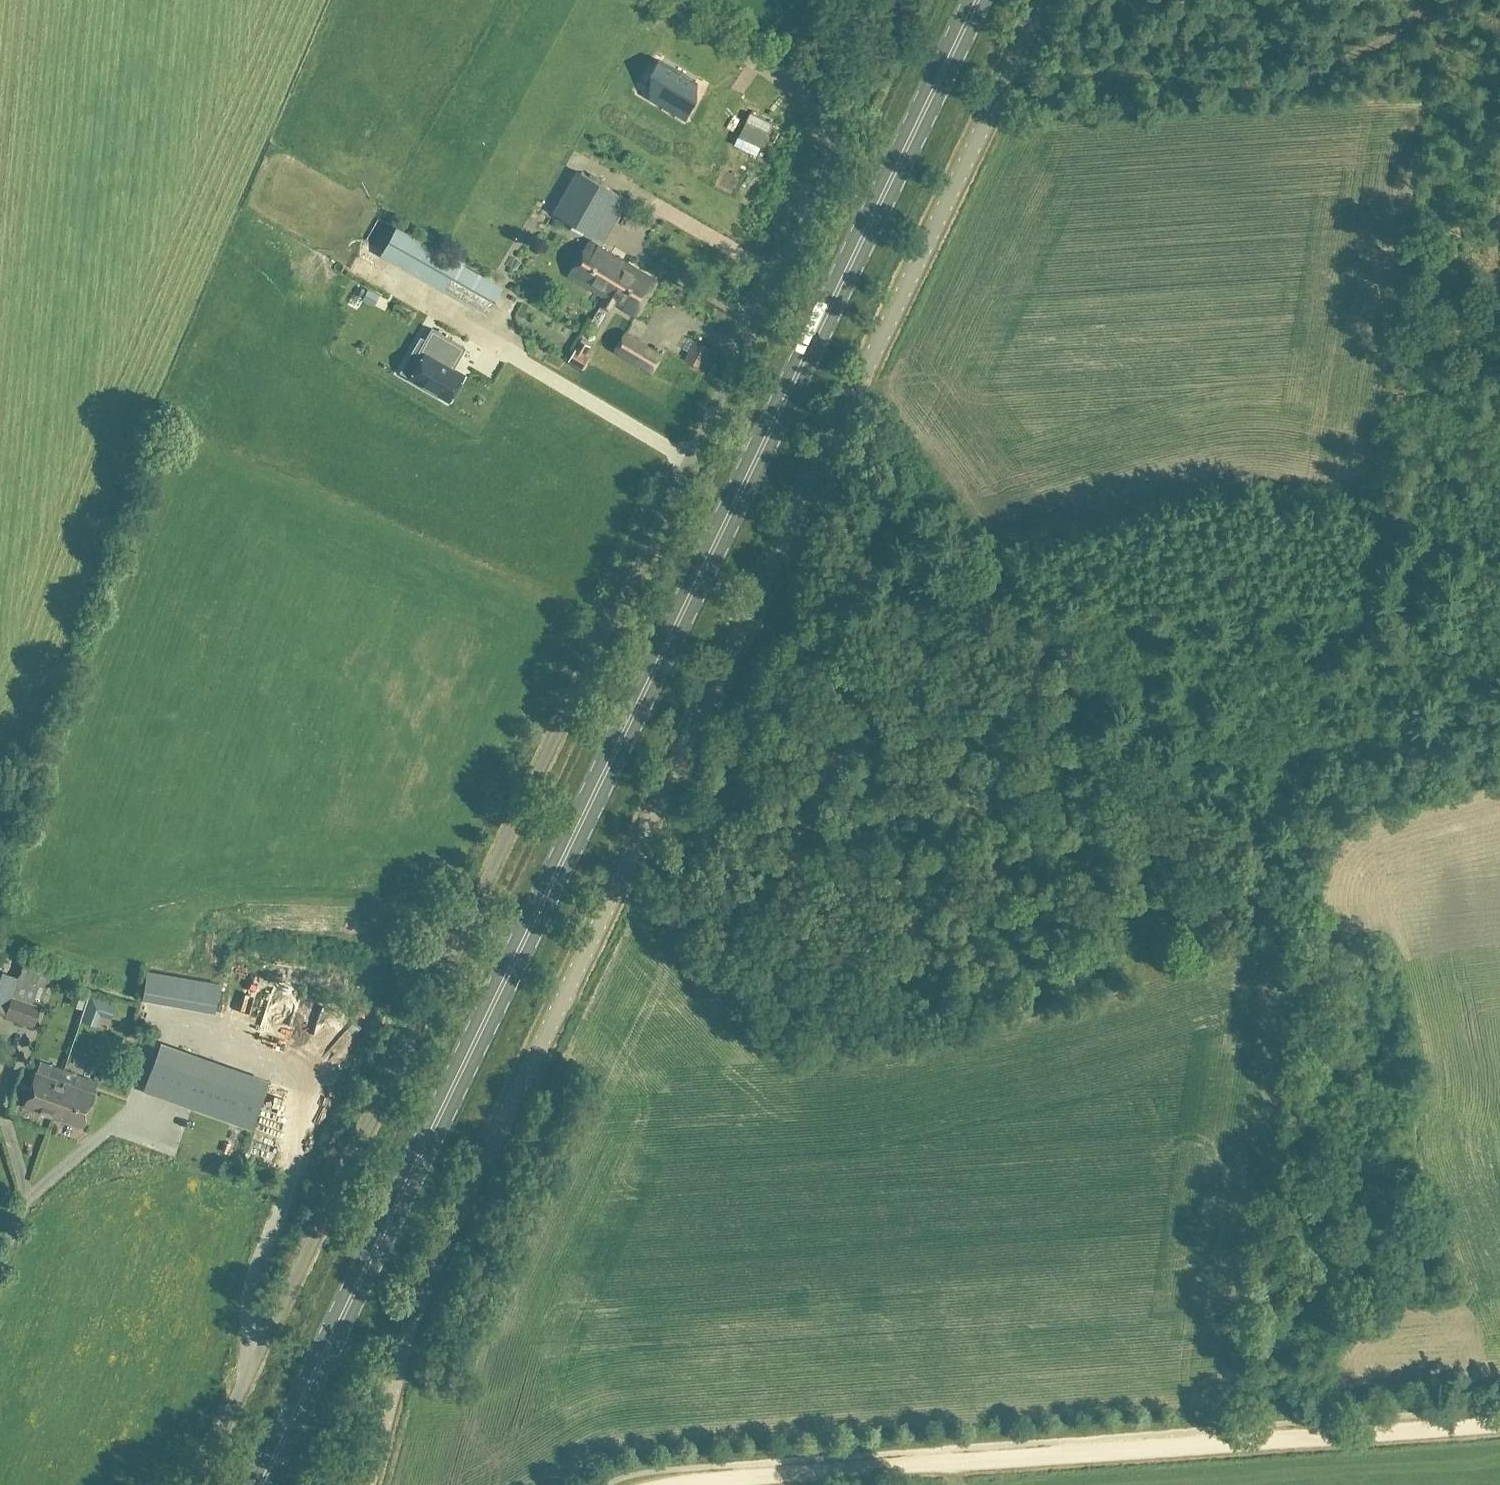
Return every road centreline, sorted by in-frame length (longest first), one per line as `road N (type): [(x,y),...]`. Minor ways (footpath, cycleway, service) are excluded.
road 1 (unclassified): [(195,1484),(835,161),(831,119),(663,0)]
road 2 (primary): [(260,1484),(977,0)]
road 3 (unclassified): [(365,1484),(400,1356),(457,1216),(1041,0)]
road 4 (track): [(653,1484),(1499,1425)]
road 5 (track): [(1020,48),(1043,55),(1408,42),(1499,5)]
road 6 (track): [(1499,406),(1486,411),(1499,297)]

